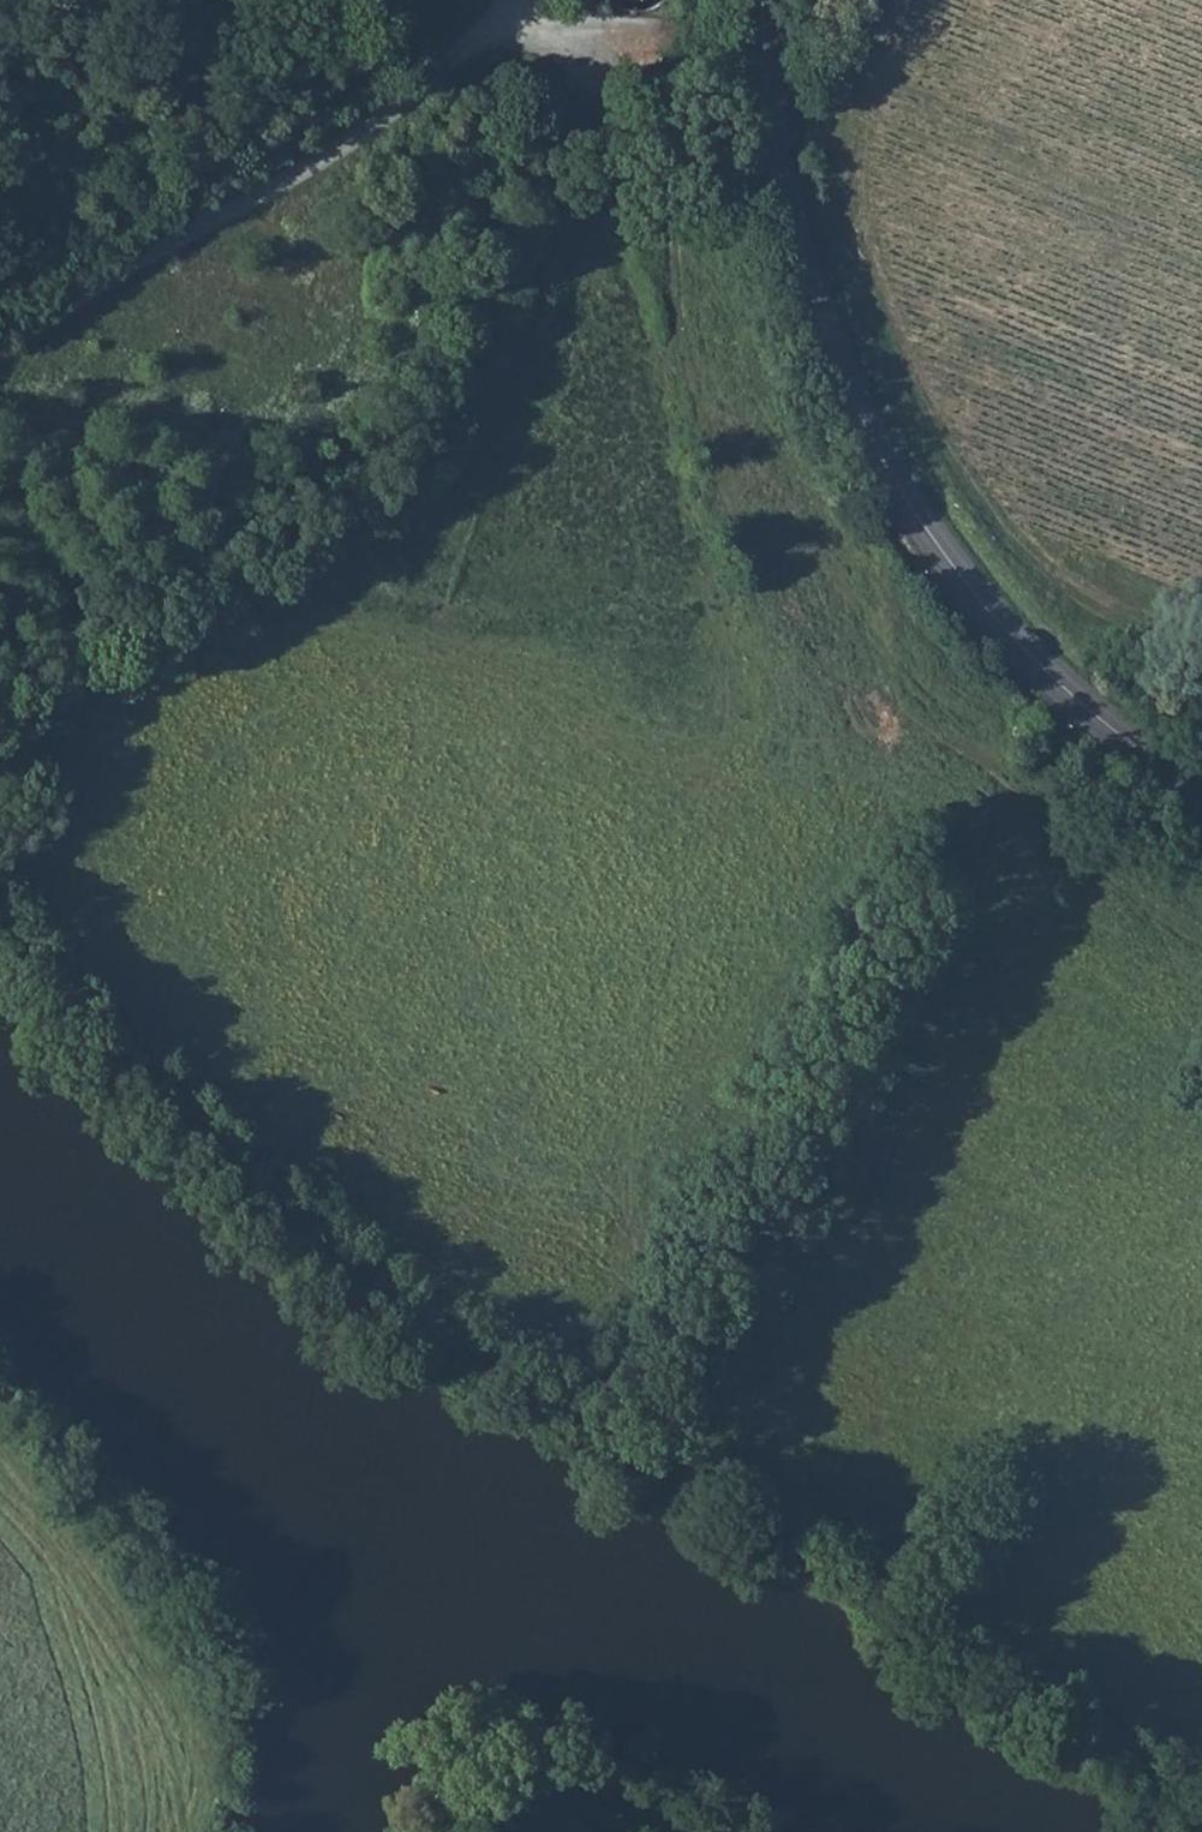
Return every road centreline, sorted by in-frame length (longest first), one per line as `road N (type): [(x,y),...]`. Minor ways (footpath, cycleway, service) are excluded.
road 1 (secondary): [(764,0),(773,133),(802,271),(877,445),(938,552),(1010,637),(1069,698),(1201,791)]
road 2 (track): [(0,358),(91,288),(293,184),(404,108),(490,24),(502,0)]

